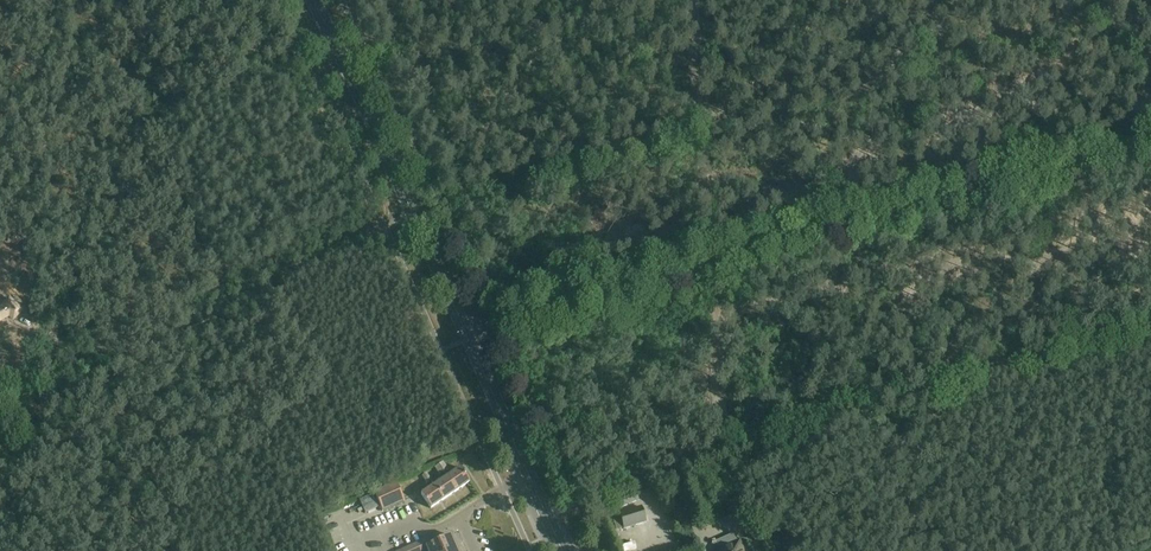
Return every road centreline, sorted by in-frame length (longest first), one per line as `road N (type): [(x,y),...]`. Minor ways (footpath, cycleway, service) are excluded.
road 1 (unclassified): [(468,339),(1150,147)]
road 2 (primary): [(468,339),(308,0)]
road 3 (primary): [(563,550),(468,339)]

